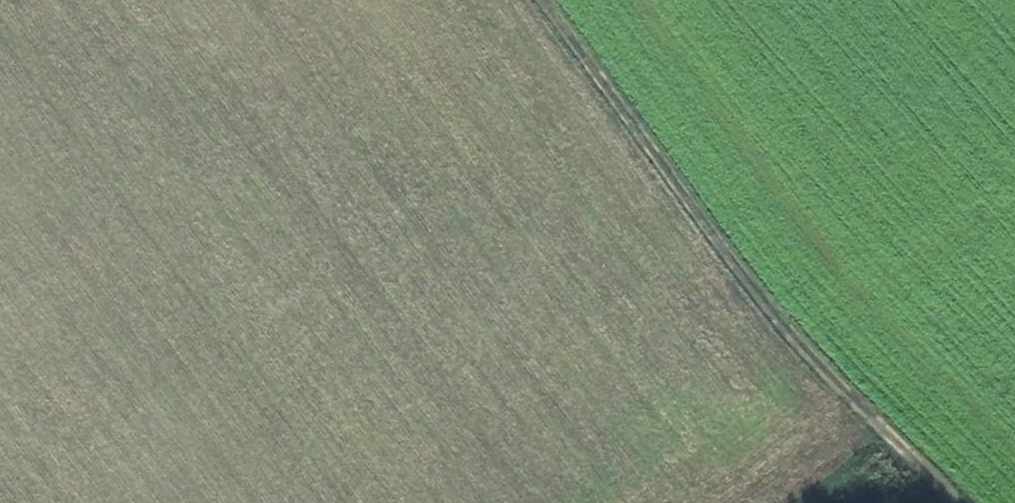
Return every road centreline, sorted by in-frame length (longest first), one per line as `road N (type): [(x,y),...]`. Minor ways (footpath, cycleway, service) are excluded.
road 1 (track): [(946,502),(856,413),(535,0)]

